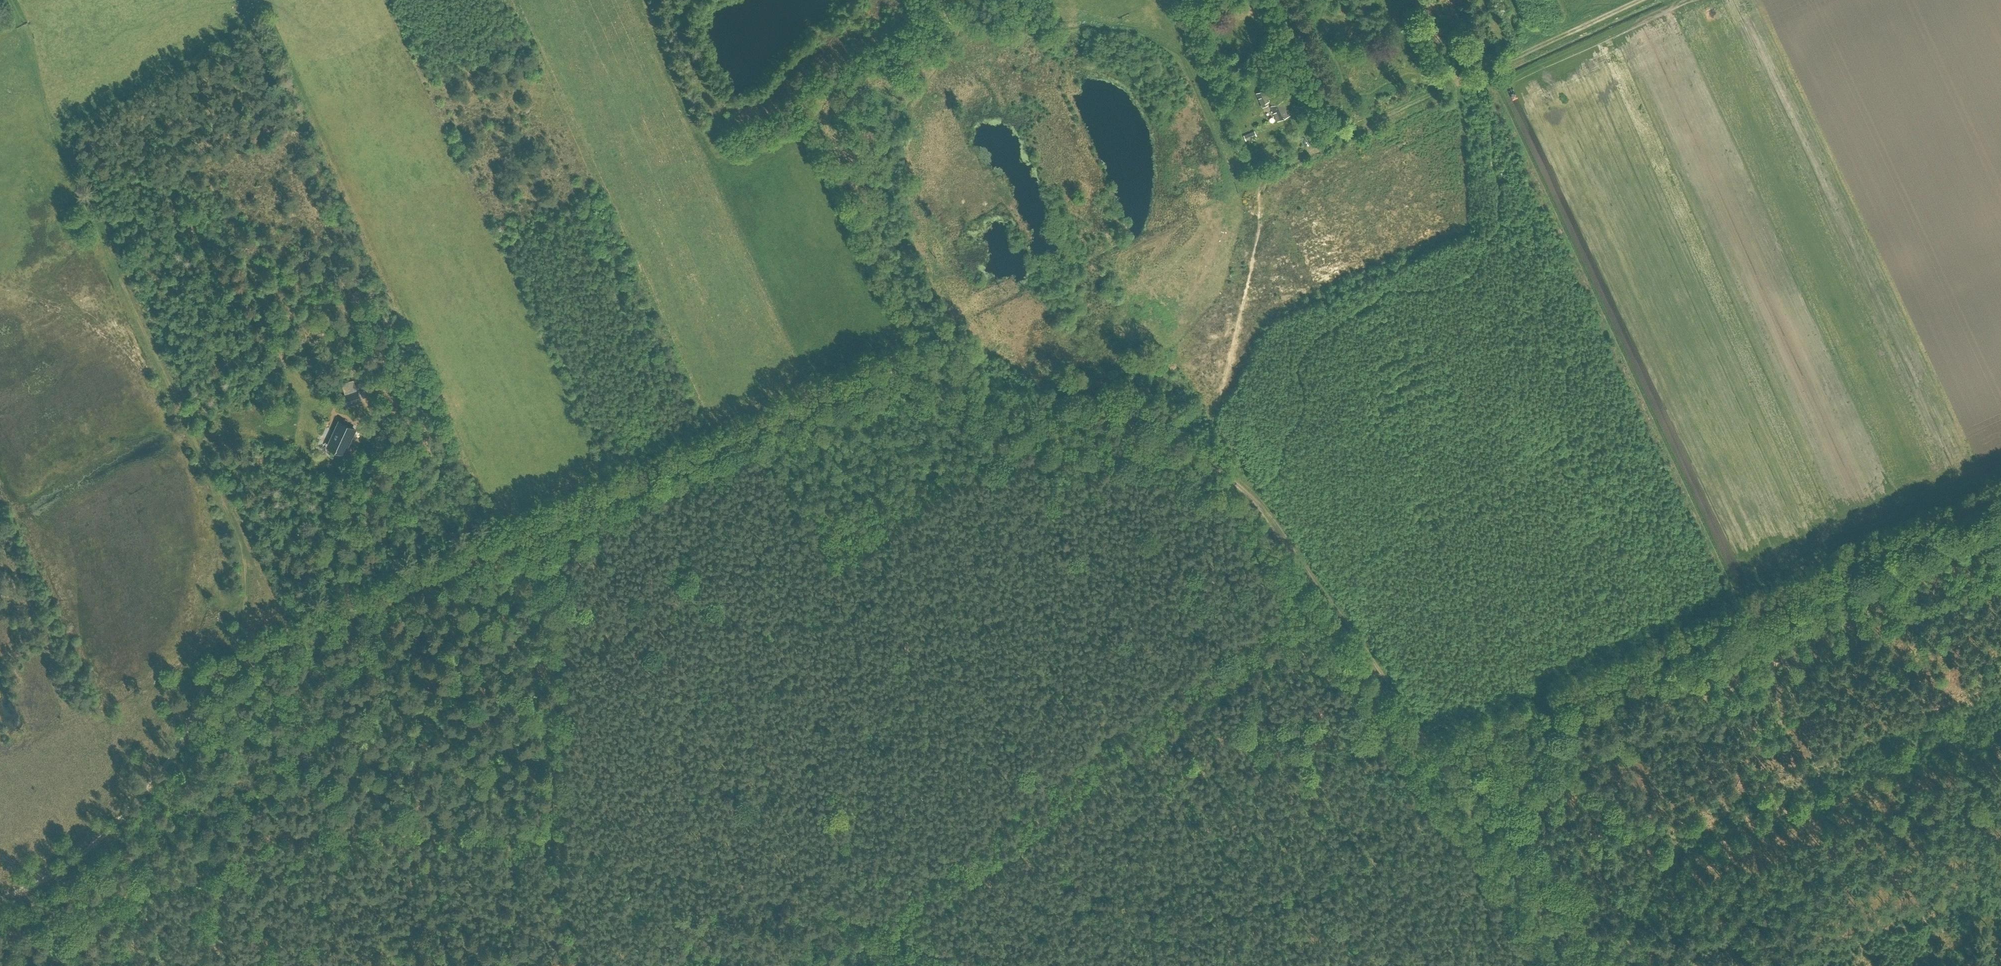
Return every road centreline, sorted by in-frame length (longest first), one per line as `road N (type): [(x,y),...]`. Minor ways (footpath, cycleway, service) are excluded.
road 1 (track): [(232,664),(880,376),(1036,429),(1180,458),(1248,491),(1430,754)]
road 2 (track): [(99,924),(266,834),(301,828),(558,839),(859,915)]
road 3 (track): [(14,0),(68,174),(237,552),(242,590),(232,664)]
road 4 (track): [(2000,500),(1430,754)]
road 5 (track): [(547,519),(558,839),(583,965)]
road 6 (track): [(1315,149),(1637,0)]
road 7 (track): [(63,868),(142,792),(171,756),(203,684),(232,664)]
road 8 (track): [(1430,754),(1581,965)]
road 9 (track): [(988,965),(859,915)]

